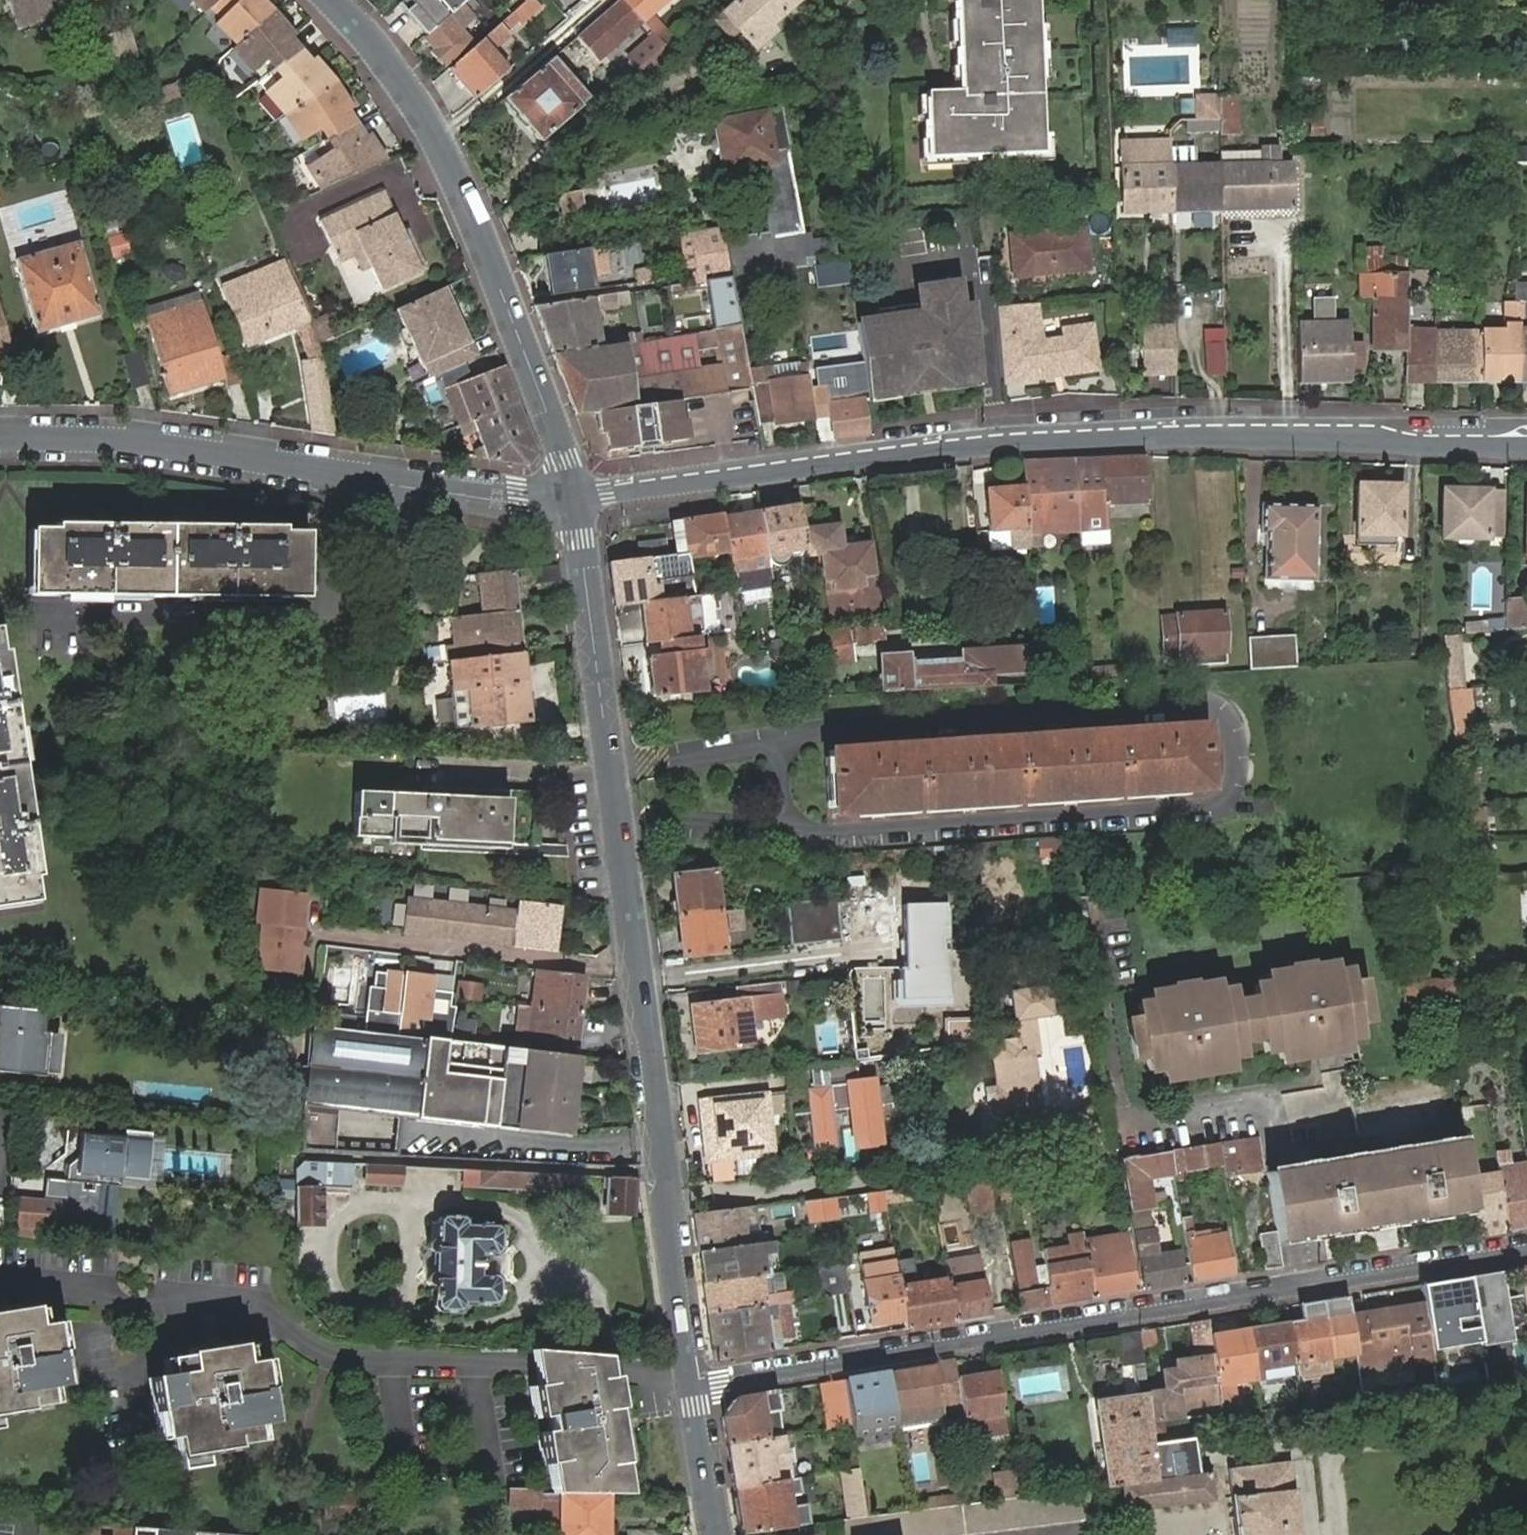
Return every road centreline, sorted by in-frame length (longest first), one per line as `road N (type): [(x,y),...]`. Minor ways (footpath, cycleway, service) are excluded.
road 1 (residential): [(571,495),(980,441),(1237,431),(1526,438)]
road 2 (tertiary): [(571,495),(692,1384)]
road 3 (residential): [(692,1384),(1526,1247)]
road 4 (residential): [(0,438),(146,439),(518,499),(571,495)]
road 5 (tertiary): [(332,0),(432,133),(496,279),(571,495)]
road 6 (tertiary): [(692,1384),(717,1534)]

